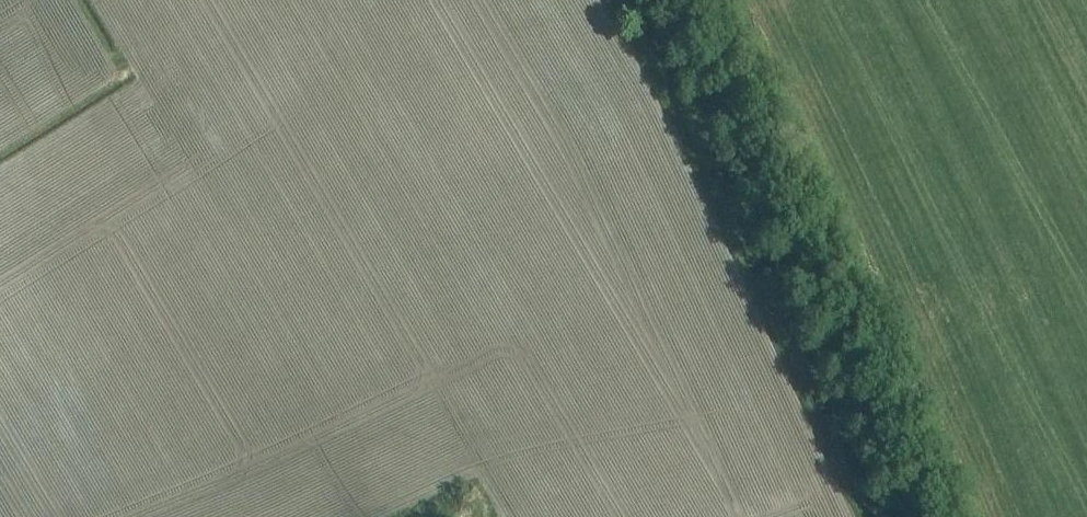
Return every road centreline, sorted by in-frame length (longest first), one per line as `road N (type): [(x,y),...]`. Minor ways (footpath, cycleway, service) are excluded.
road 1 (track): [(660,0),(912,516)]

